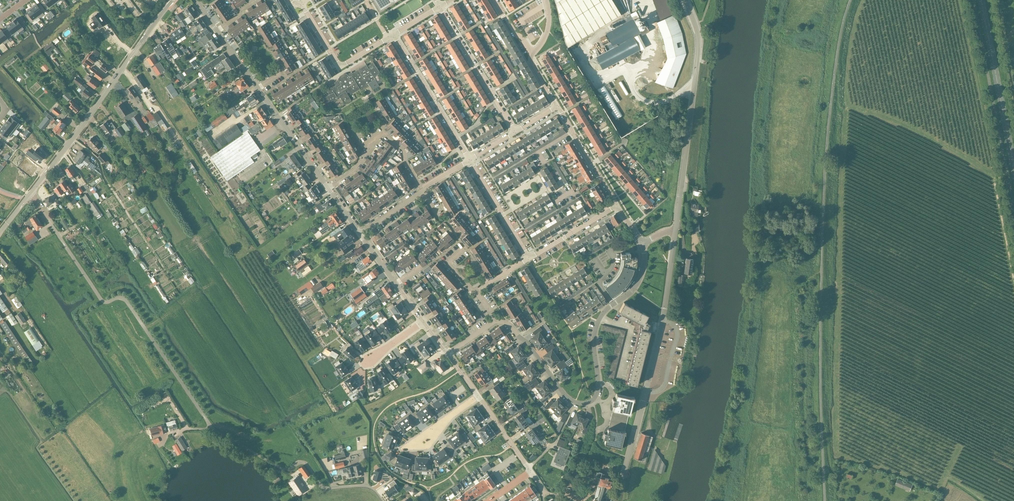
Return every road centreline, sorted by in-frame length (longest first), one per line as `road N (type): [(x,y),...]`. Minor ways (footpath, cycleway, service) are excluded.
road 1 (unclassified): [(824,500),(823,189),(834,77),(851,0)]
road 2 (residential): [(520,338),(569,399),(593,400),(596,325),(638,282),(643,244)]
road 3 (tertiary): [(614,500),(663,320),(675,232)]
road 4 (track): [(749,500),(771,429),(783,304),(823,268)]
road 5 (tertiary): [(32,193),(173,0)]
road 6 (tertiary): [(675,232),(698,38),(684,0)]
road 7 (track): [(803,0),(771,37),(780,53),(772,128),(776,196)]
road 8 (unclassified): [(383,500),(365,486),(324,488),(304,463),(284,469),(214,430)]
road 9 (residential): [(328,188),(217,31)]
road 10 (primary): [(1013,165),(981,0)]
road 11 (residential): [(469,160),(394,34)]
road 12 (residential): [(515,132),(439,7)]
road 13 (residential): [(328,188),(384,134),(422,188)]

